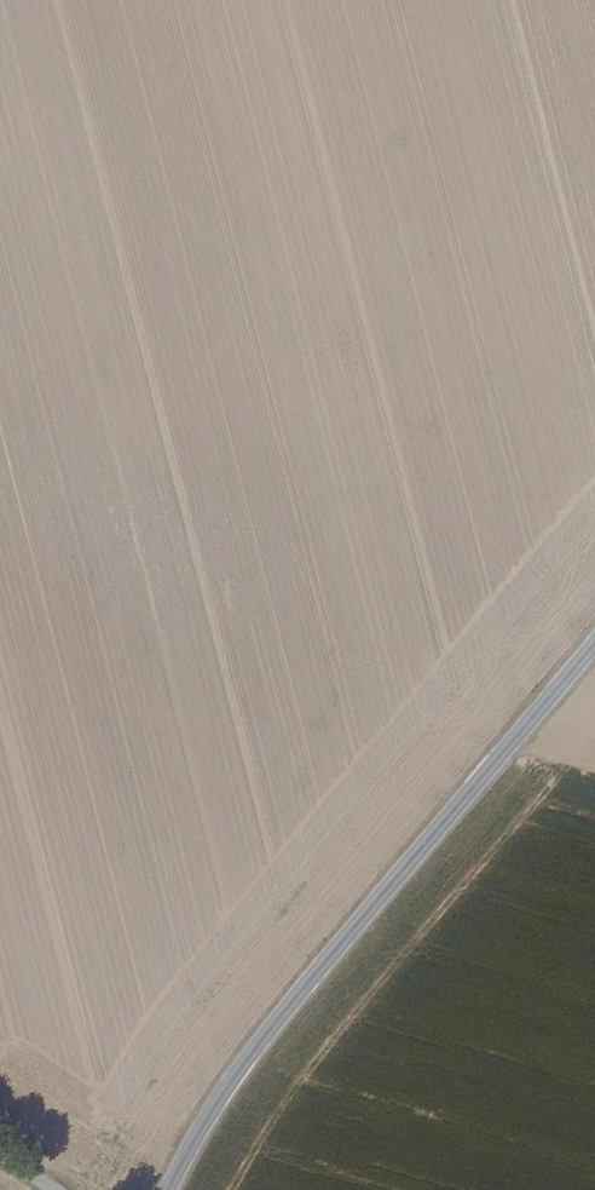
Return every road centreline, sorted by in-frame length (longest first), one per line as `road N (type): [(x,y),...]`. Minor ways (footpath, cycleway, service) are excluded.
road 1 (tertiary): [(594,647),(308,986),(239,1075),(170,1189)]

